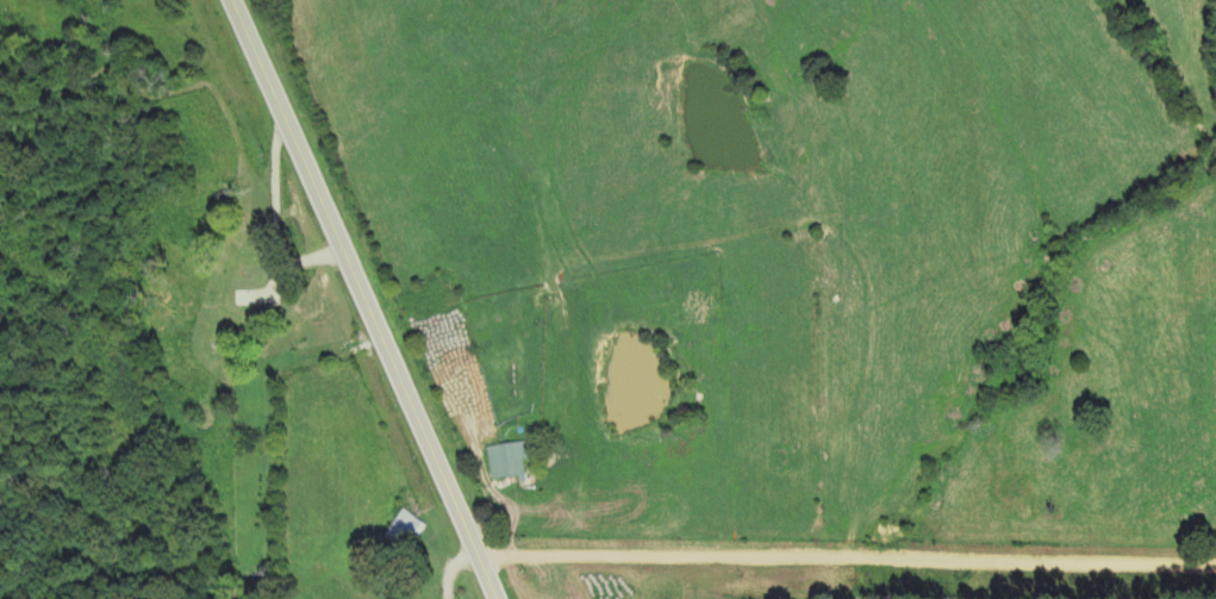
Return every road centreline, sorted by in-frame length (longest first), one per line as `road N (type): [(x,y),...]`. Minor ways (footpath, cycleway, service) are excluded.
road 1 (residential): [(482,560),(663,555),(1215,566)]
road 2 (secondary): [(231,0),(499,598)]

